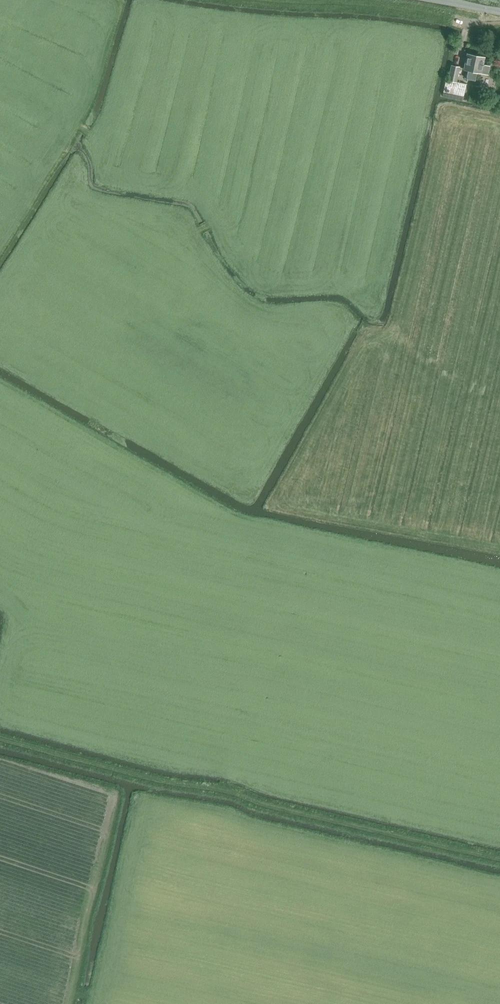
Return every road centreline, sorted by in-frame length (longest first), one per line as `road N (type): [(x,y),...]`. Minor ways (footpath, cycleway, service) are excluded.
road 1 (track): [(0,738),(499,859)]

